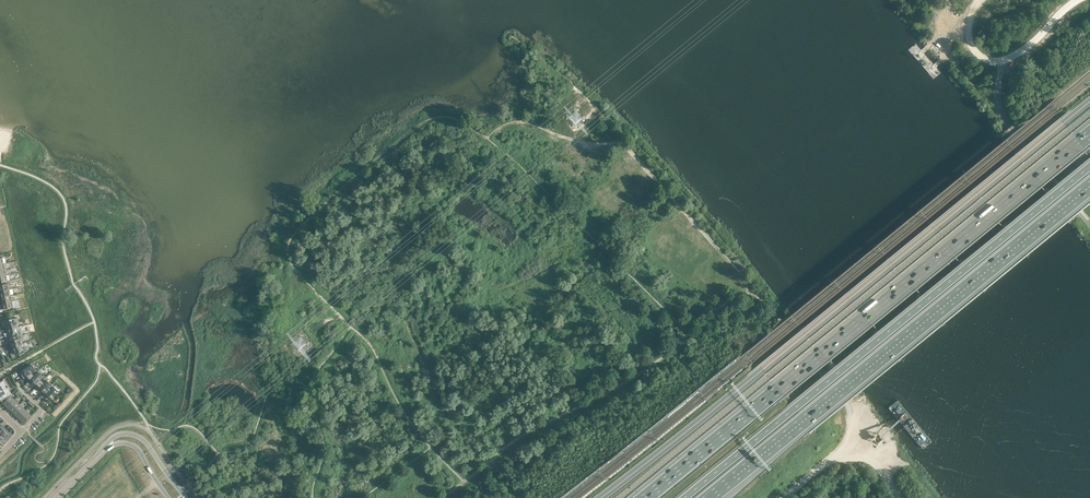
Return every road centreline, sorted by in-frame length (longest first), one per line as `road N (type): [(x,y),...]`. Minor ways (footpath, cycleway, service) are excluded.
road 1 (unclassified): [(618,497),(1089,112)]
road 2 (motorway): [(1089,132),(643,497)]
road 3 (motorway): [(1089,165),(682,497)]
road 4 (motorway): [(707,497),(1089,185)]
road 5 (unclassified): [(980,0),(968,38),(976,54),(996,63),(1025,49),(1079,0)]
road 6 (track): [(922,0),(944,50),(980,96),(999,105)]
road 7 (tertiary): [(186,497),(134,435),(113,438),(101,453)]

